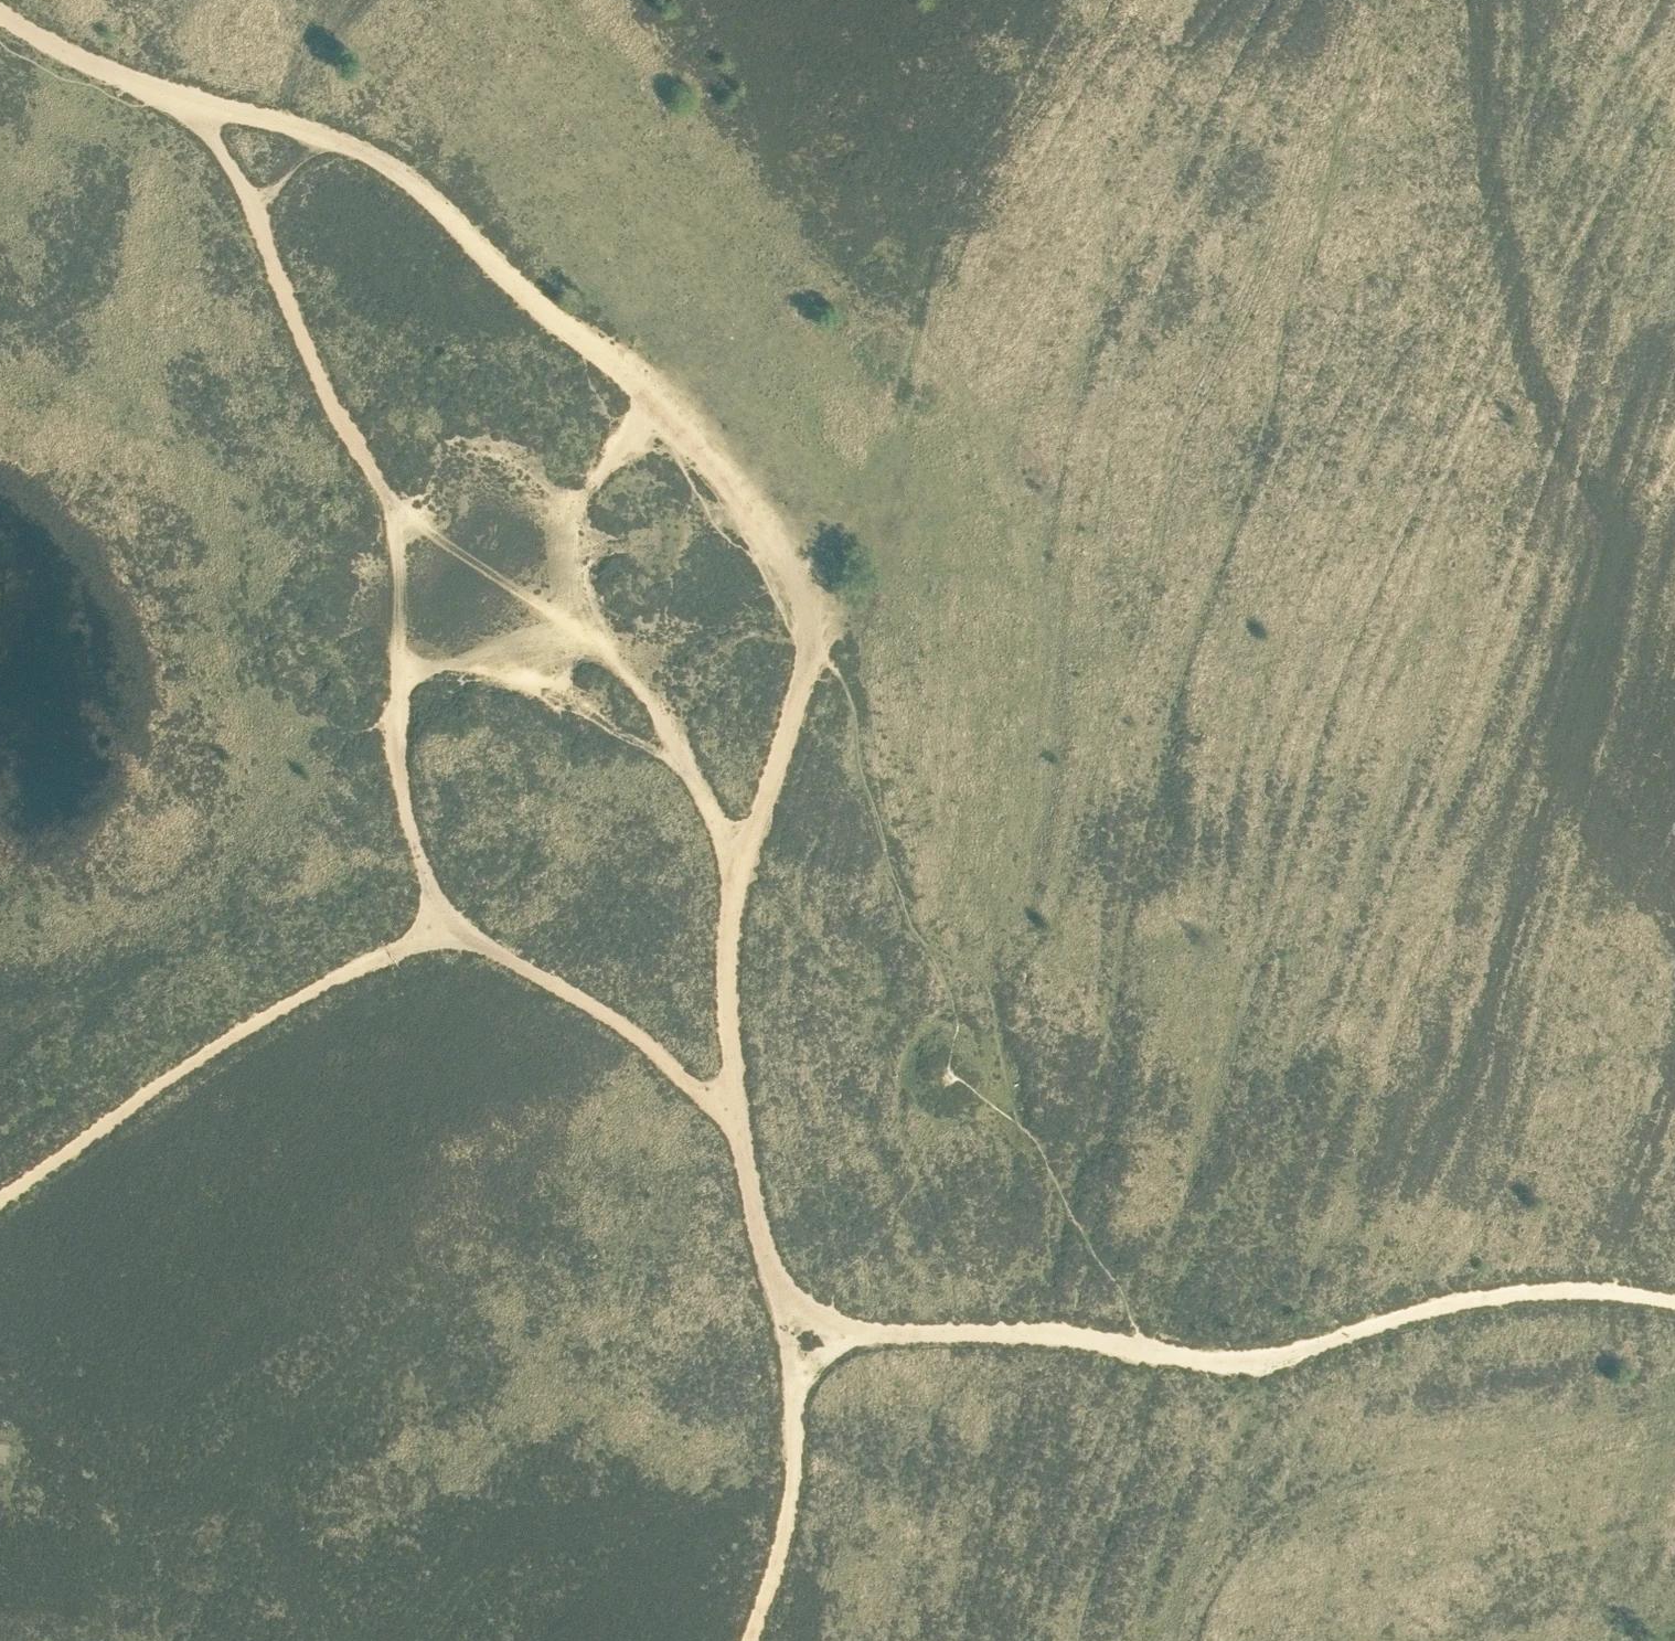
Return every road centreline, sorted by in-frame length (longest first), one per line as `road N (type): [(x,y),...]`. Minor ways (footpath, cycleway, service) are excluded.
road 1 (track): [(0,11),(153,90),(345,142),(410,178),(530,294),(673,408),(793,565),(818,623),(813,666),(737,860),(725,960),(736,1118),(783,1331)]
road 2 (track): [(681,747),(527,670),(397,659),(398,762),(440,919),(626,1028),(736,1118)]
road 3 (track): [(783,1331),(1056,1333),(1254,1361),(1519,1292),(1583,1289),(1674,1303)]
road 4 (track): [(153,90),(231,159),(258,208),(307,360),(394,506),(397,659)]
road 5 (track): [(0,1197),(303,991),(440,919)]
road 6 (track): [(394,506),(623,664),(681,747)]
road 7 (track): [(783,1331),(795,1460),(783,1538),(747,1640)]
road 8 (track): [(681,747),(737,860)]

